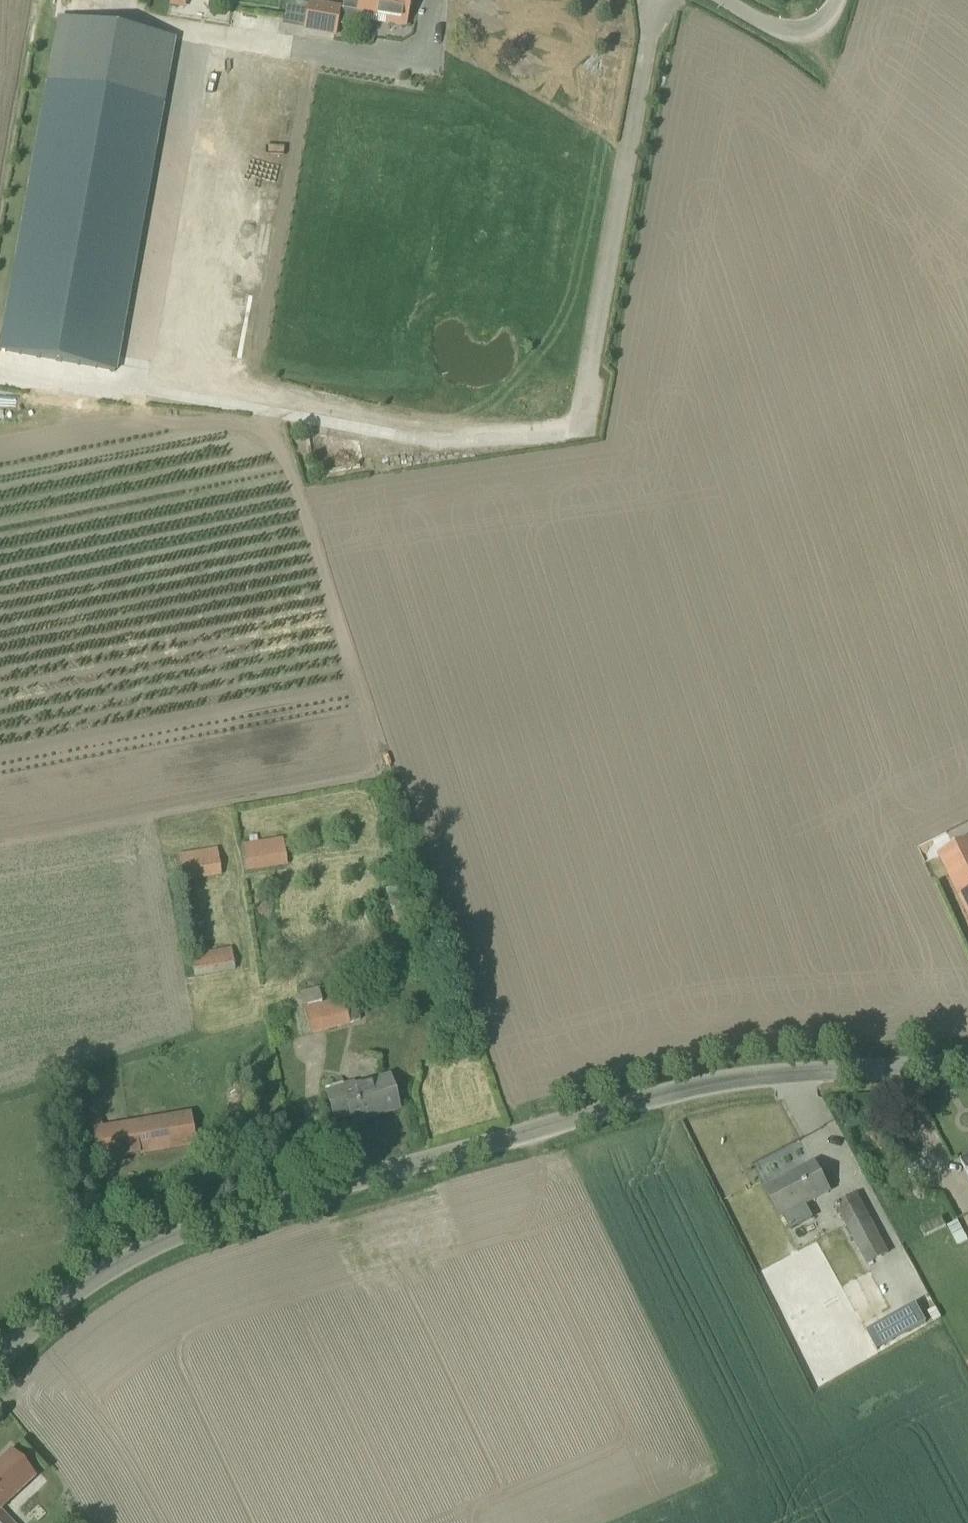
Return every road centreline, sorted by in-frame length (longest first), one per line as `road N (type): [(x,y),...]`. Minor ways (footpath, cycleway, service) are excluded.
road 1 (unclassified): [(0,1349),(58,1291),(108,1263),(336,1180),(688,1087),(967,1064)]
road 2 (unclassified): [(818,0),(806,18),(776,32),(717,0)]

